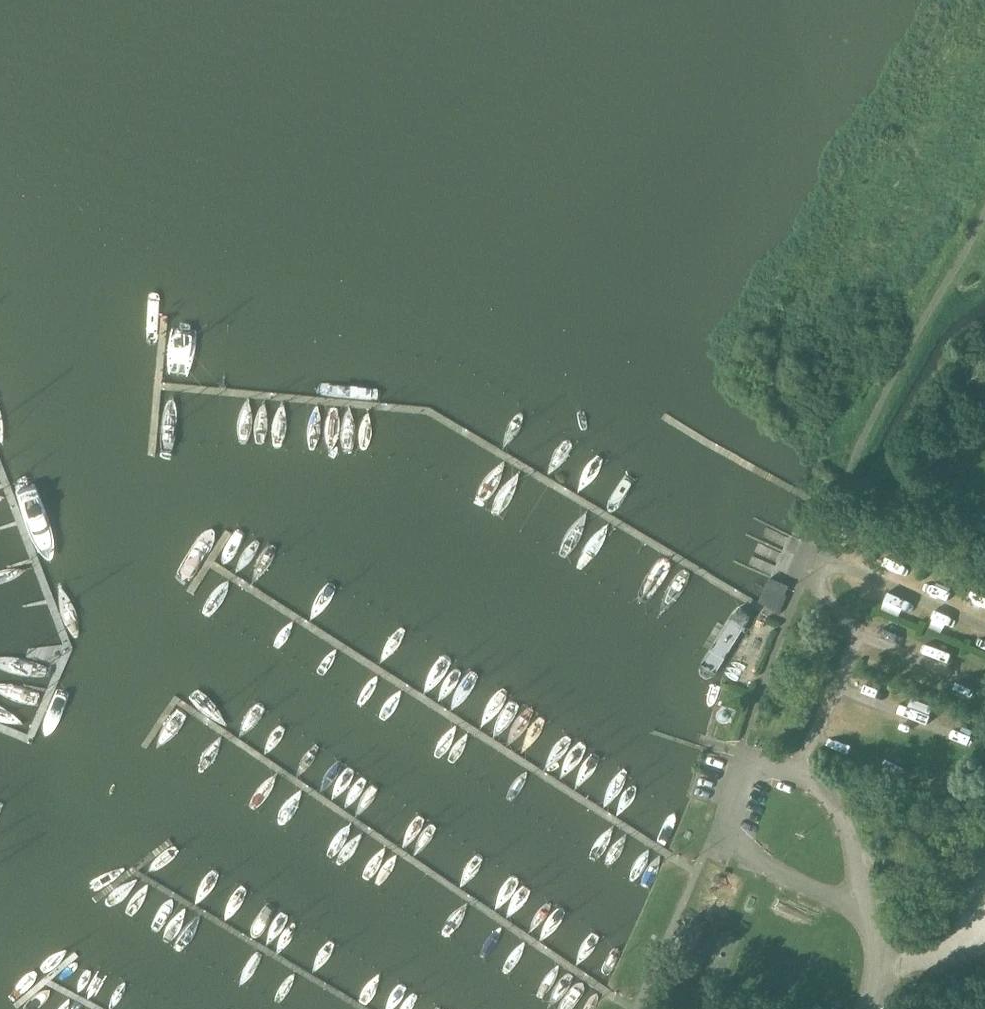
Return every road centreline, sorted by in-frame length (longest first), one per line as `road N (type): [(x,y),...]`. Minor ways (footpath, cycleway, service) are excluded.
road 1 (track): [(878,585),(801,773)]
road 2 (track): [(835,691),(978,747)]
road 3 (track): [(857,636),(984,690)]

